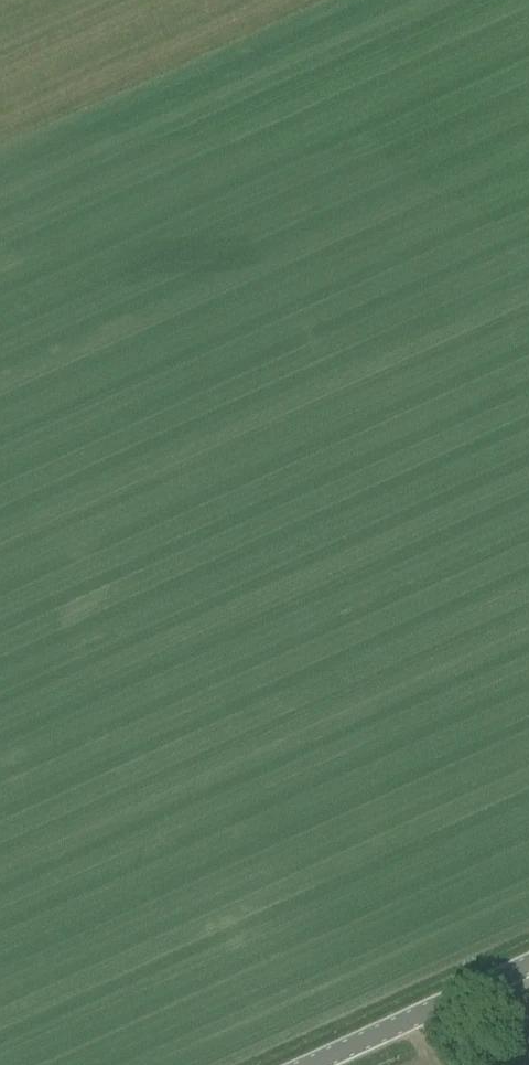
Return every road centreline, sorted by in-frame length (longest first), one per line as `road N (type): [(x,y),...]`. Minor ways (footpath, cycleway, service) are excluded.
road 1 (unclassified): [(307,1064),(528,963)]

